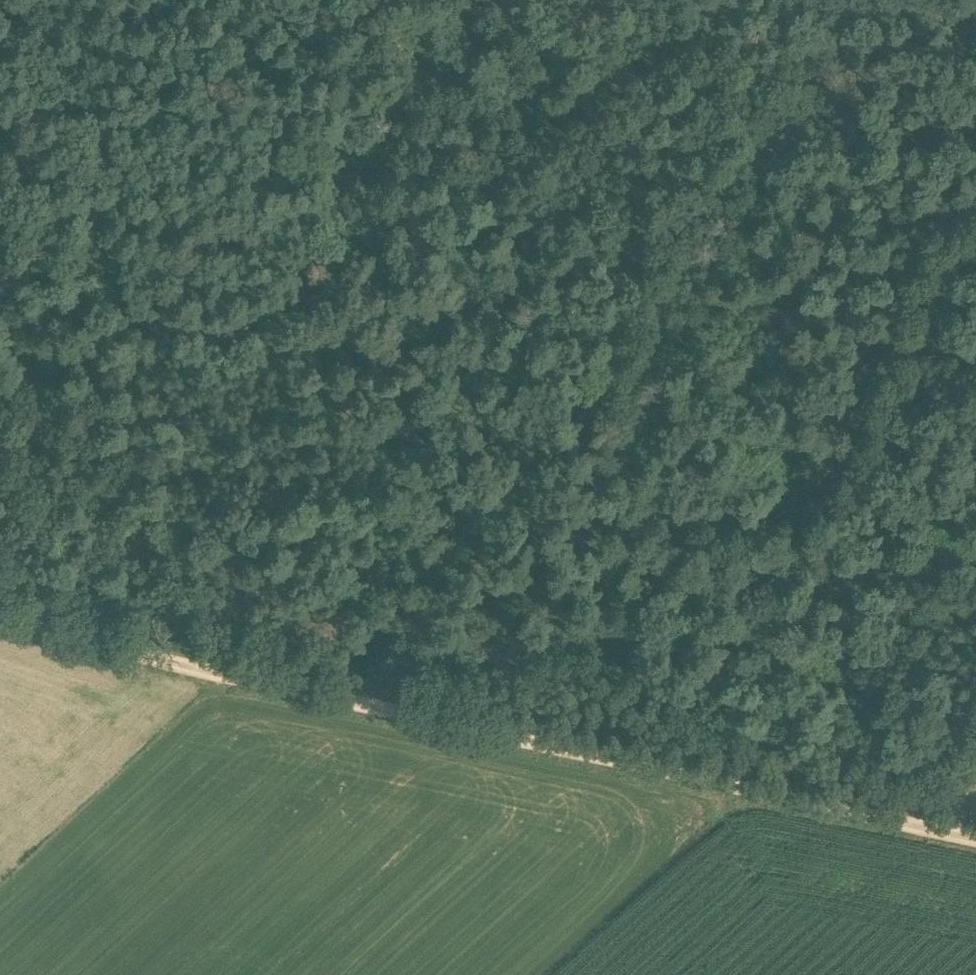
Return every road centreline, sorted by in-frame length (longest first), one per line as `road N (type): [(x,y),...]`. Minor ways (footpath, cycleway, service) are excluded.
road 1 (track): [(907,822),(173,657),(0,609)]

